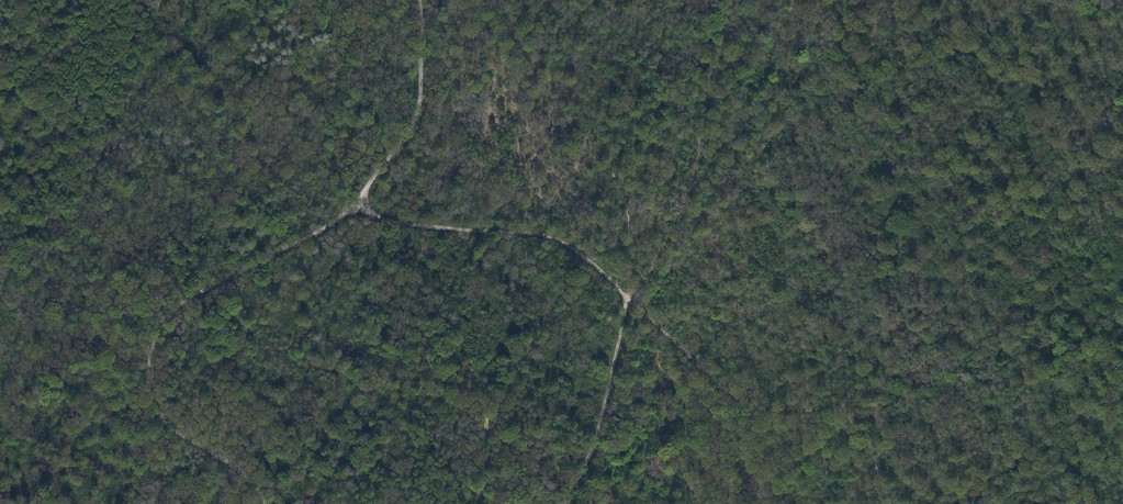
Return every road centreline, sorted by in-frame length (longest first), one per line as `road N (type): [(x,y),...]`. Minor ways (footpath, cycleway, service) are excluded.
road 1 (unclassified): [(369,201),(388,220),(560,241),(619,289),(624,303),(609,388),(592,448),(564,503)]
road 2 (unclassified): [(257,503),(237,473),(196,445),(147,388),(155,341),(180,305),(369,201)]
road 3 (unclassified): [(421,0),(419,113),(369,201)]
road 4 (track): [(619,289),(723,388),(747,402),(787,406)]

